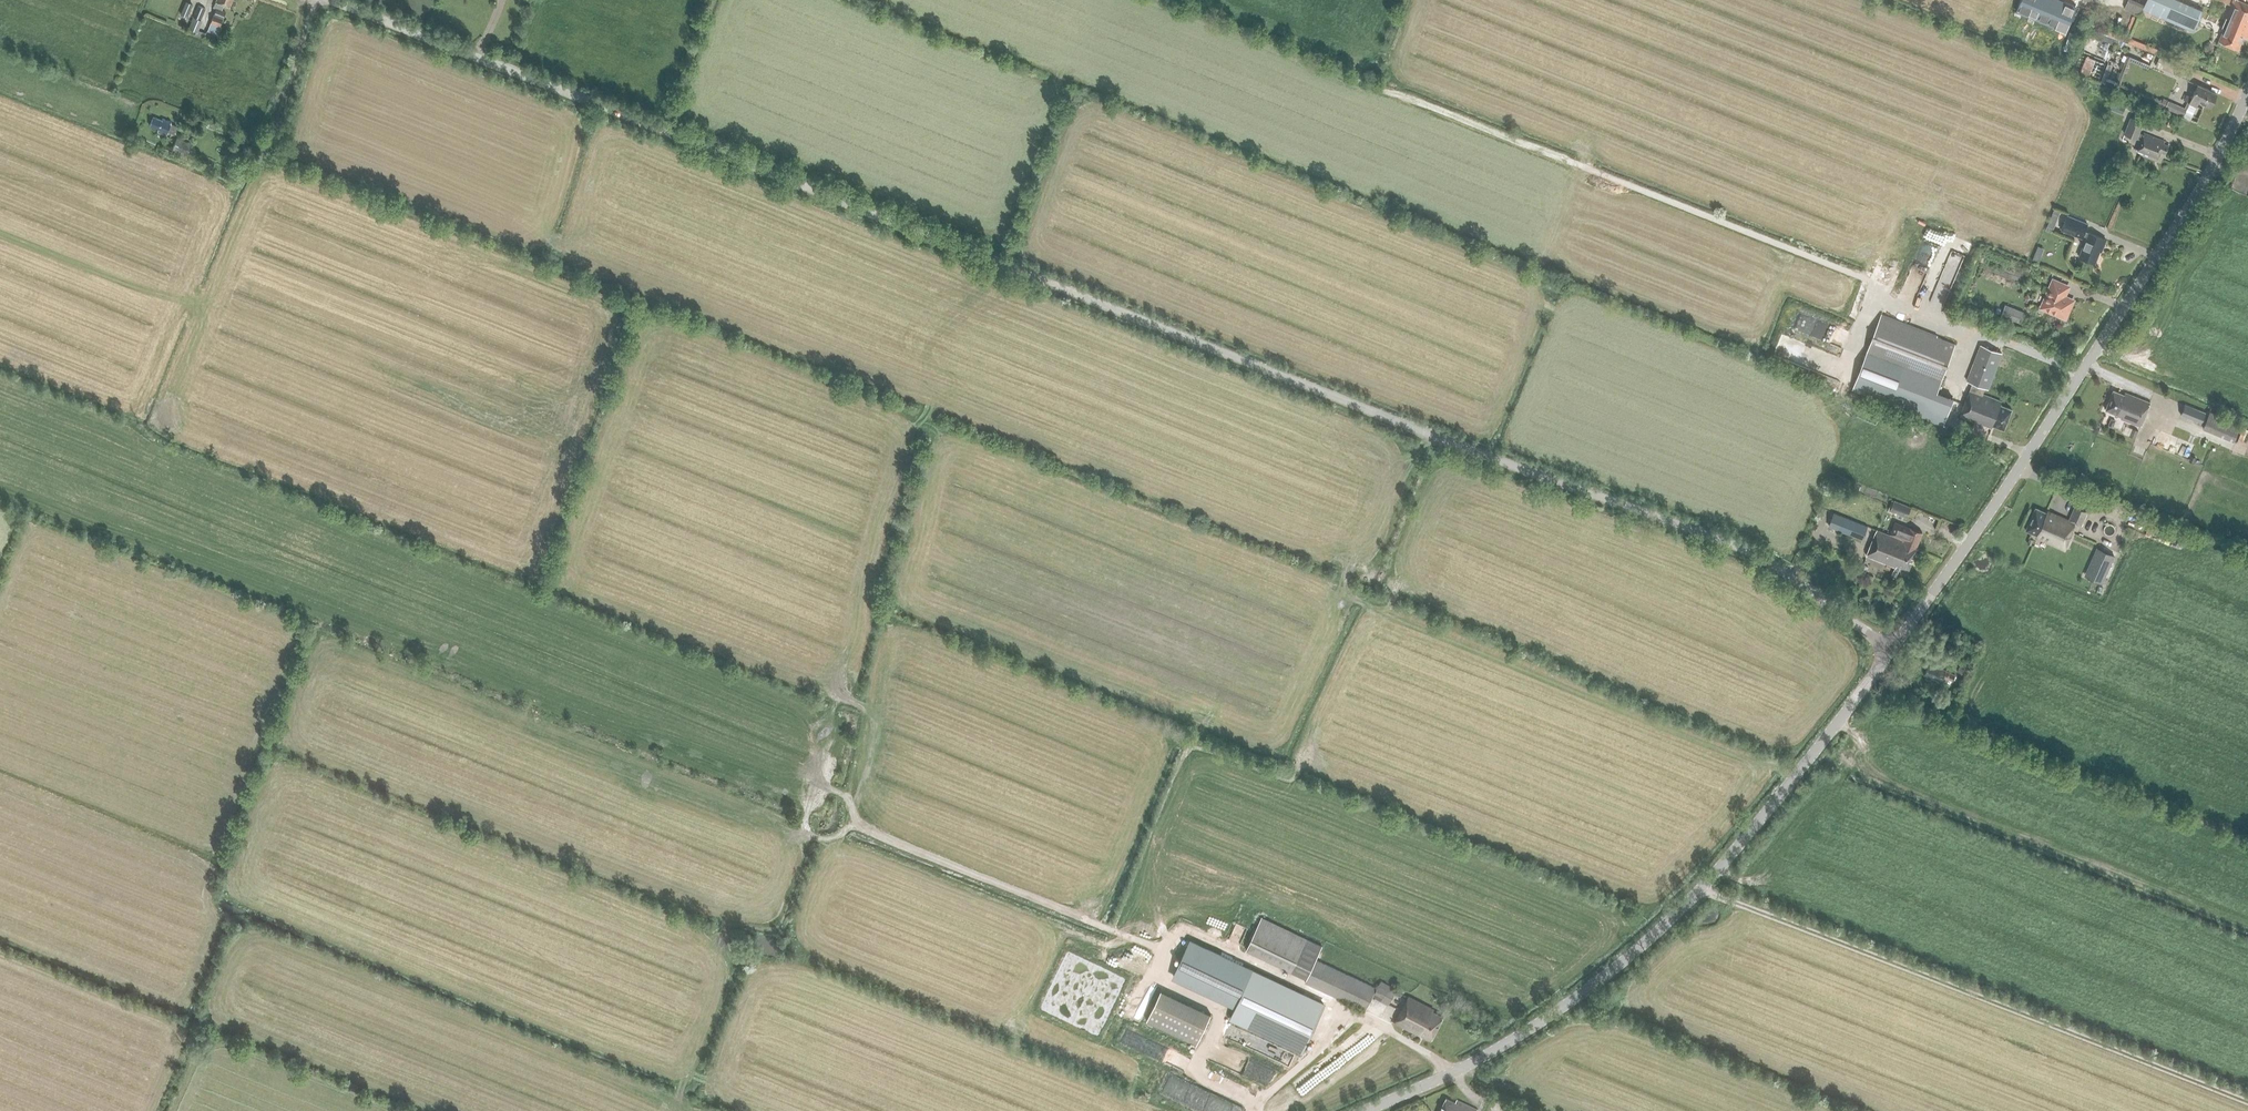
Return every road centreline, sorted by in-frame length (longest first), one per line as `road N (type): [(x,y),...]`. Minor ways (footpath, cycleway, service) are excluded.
road 1 (unclassified): [(1891,648),(1767,560),(1715,534),(1408,425),(327,0)]
road 2 (tertiary): [(1366,1110),(1515,1038),(1622,963),(1729,855),(1891,648)]
road 3 (tertiary): [(1891,648),(2180,226),(2247,101)]
road 4 (track): [(317,0),(265,144),(203,125)]

